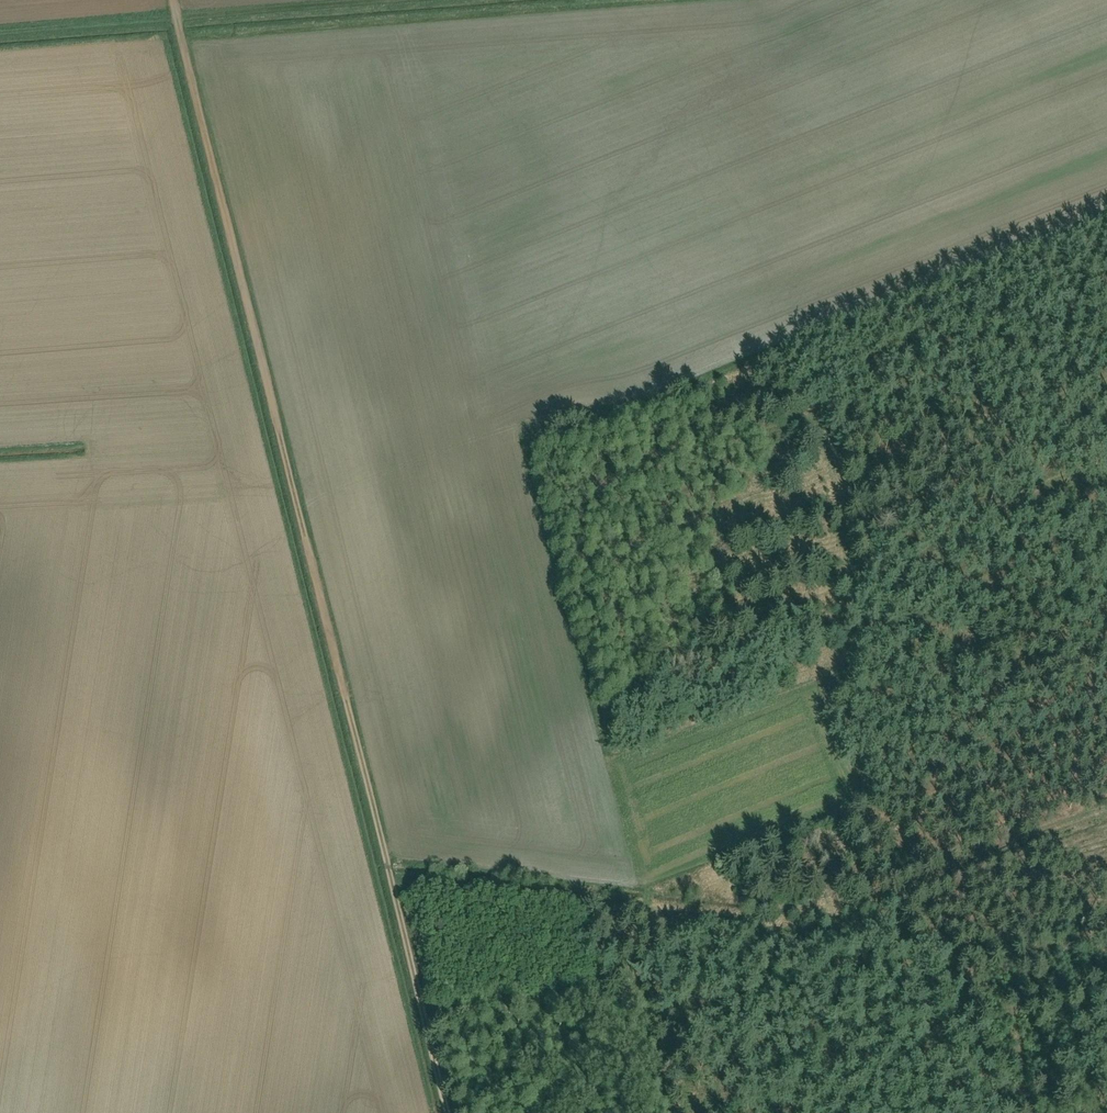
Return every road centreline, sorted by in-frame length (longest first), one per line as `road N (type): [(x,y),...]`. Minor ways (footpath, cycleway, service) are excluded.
road 1 (track): [(449,1112),(171,0)]

